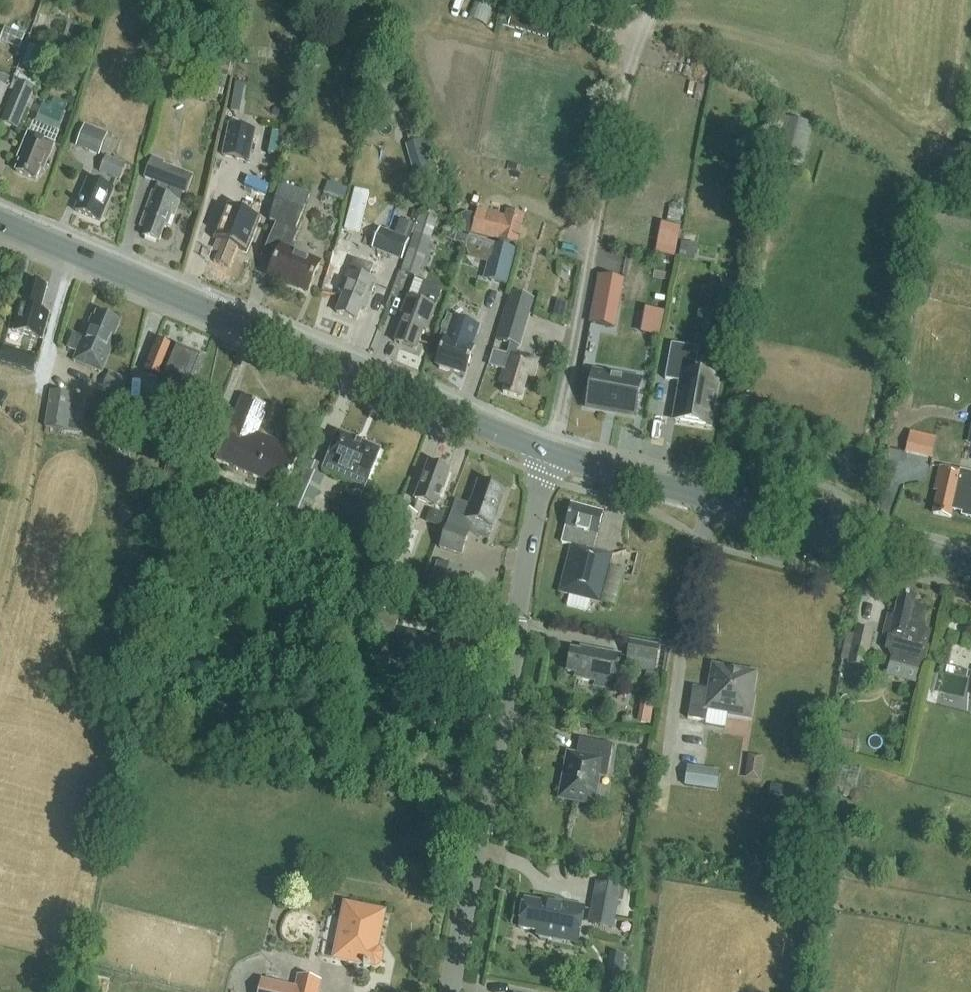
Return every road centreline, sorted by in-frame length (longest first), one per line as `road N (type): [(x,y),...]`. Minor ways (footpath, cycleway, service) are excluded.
road 1 (secondary): [(550,451),(0,220)]
road 2 (unclassified): [(450,991),(543,478)]
road 3 (secondary): [(970,565),(550,451)]
road 4 (track): [(621,49),(555,434)]
road 5 (track): [(621,49),(505,0)]

